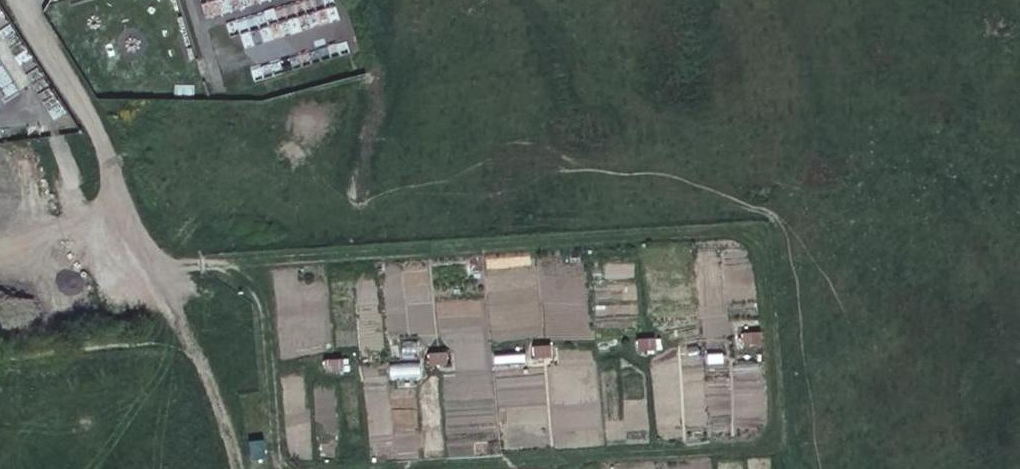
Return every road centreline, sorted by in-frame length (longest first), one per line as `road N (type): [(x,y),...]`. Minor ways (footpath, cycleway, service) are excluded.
road 1 (track): [(154,267),(744,234),(762,262),(780,468)]
road 2 (unclassified): [(18,0),(93,121),(239,468)]
road 3 (track): [(778,446),(419,468)]
road 4 (track): [(277,468),(263,304),(245,279)]

